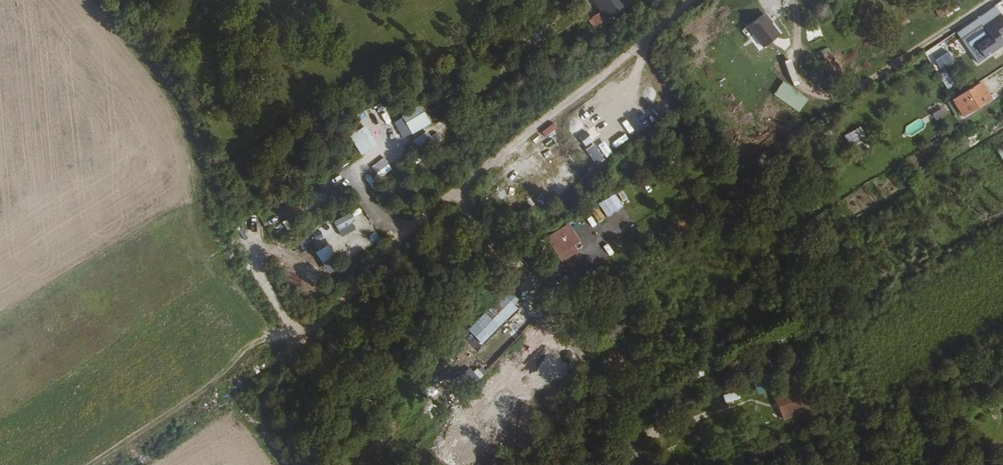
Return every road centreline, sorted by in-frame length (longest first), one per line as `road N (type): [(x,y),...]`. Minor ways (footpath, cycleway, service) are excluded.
road 1 (track): [(289,347),(457,185),(693,0)]
road 2 (track): [(297,336),(229,224),(168,88),(89,0)]
road 3 (track): [(457,185),(465,207),(610,380),(651,464)]

